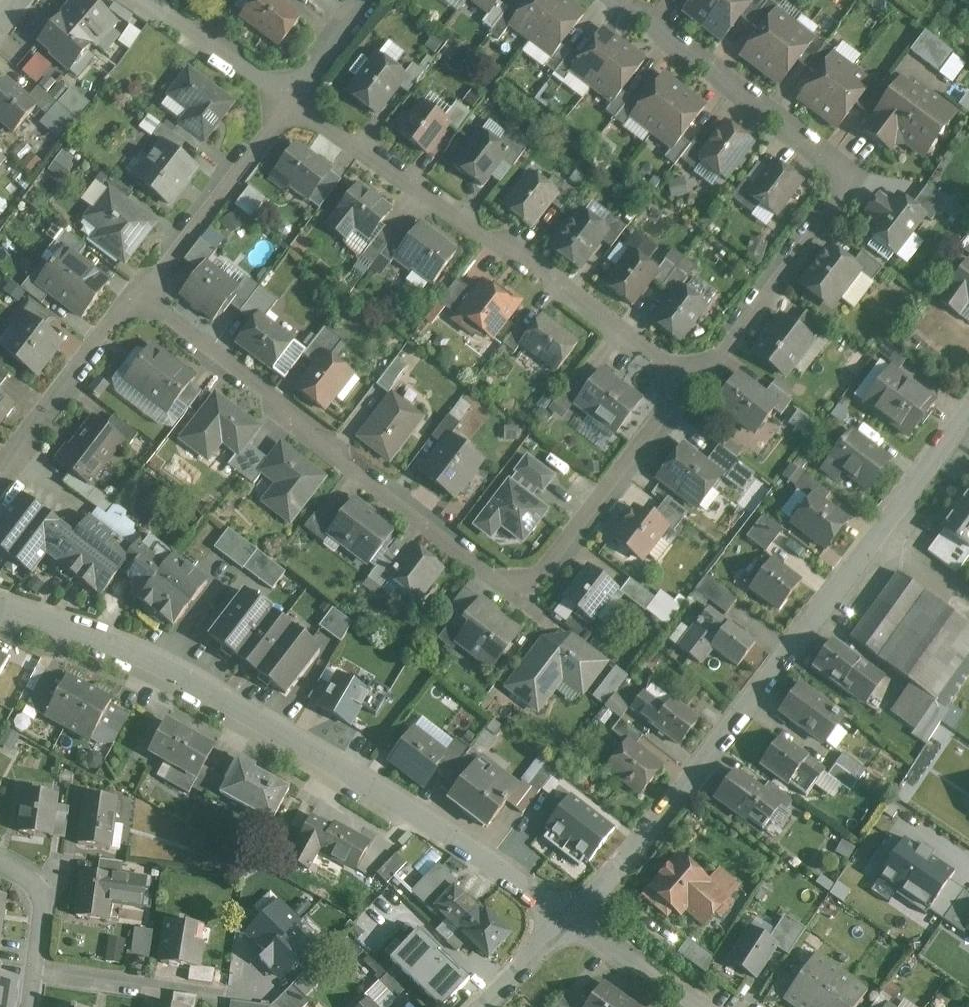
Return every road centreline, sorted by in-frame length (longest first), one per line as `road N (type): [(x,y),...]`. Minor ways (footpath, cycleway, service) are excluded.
road 1 (residential): [(697,381),(538,573),(512,585),(485,577),(135,295)]
road 2 (residential): [(0,607),(190,683),(490,863),(577,925)]
road 3 (residential): [(968,411),(577,925)]
road 4 (residential): [(622,0),(825,154),(840,183),(833,211),(697,381)]
road 5 (residential): [(287,99),(697,381)]
road 6 (residential): [(135,295),(287,99)]
road 7 (residential): [(0,484),(135,295)]
road 8 (residential): [(27,1006),(41,918),(33,890),(0,864)]
road 9 (residential): [(167,16),(287,99)]
road 10 (residential): [(577,925),(698,1006)]
road 11 (residential): [(287,99),(366,0)]

